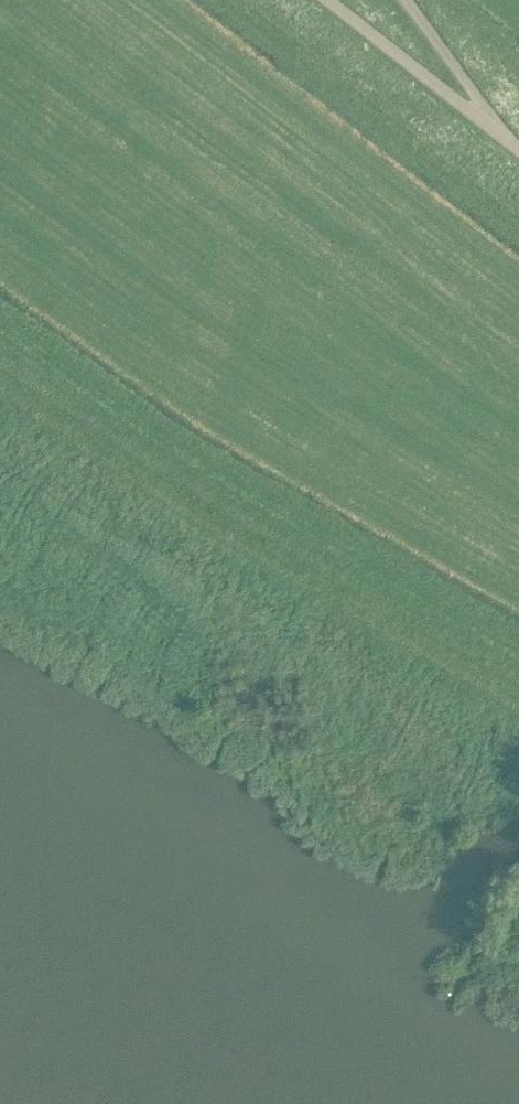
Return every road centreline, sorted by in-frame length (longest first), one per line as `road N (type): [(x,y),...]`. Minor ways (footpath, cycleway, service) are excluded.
road 1 (unclassified): [(518,145),(342,0)]

